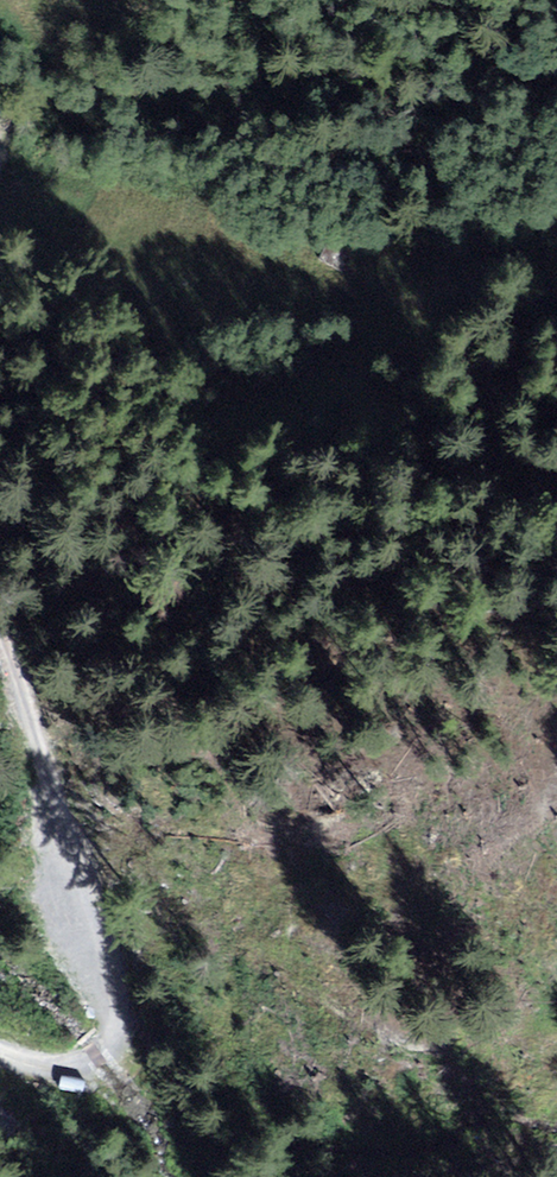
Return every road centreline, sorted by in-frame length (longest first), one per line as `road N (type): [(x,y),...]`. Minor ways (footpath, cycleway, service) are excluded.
road 1 (unclassified): [(0,638),(113,970),(123,1029),(98,1059)]

